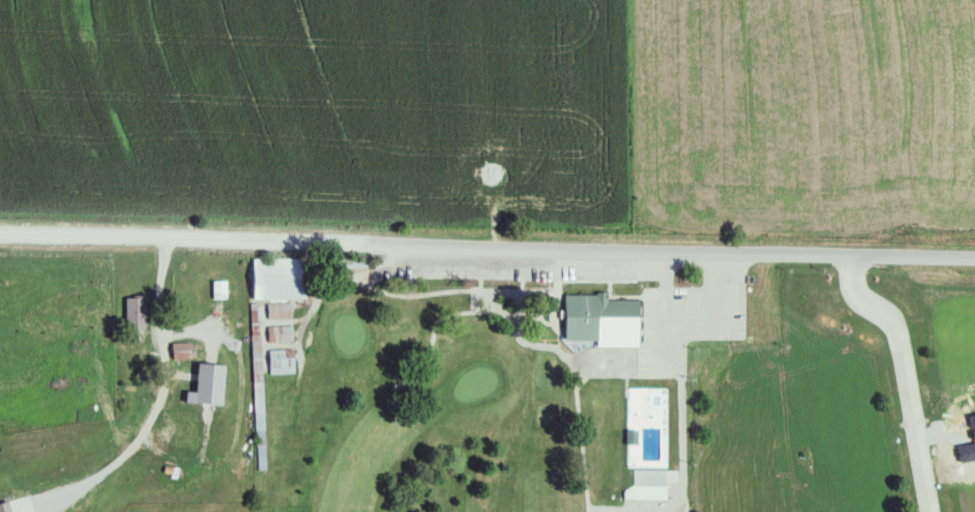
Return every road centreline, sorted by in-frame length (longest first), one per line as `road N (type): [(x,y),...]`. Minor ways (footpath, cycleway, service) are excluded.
road 1 (residential): [(974,245),(0,227)]
road 2 (residential): [(848,238),(849,290),(891,326),(927,511)]

